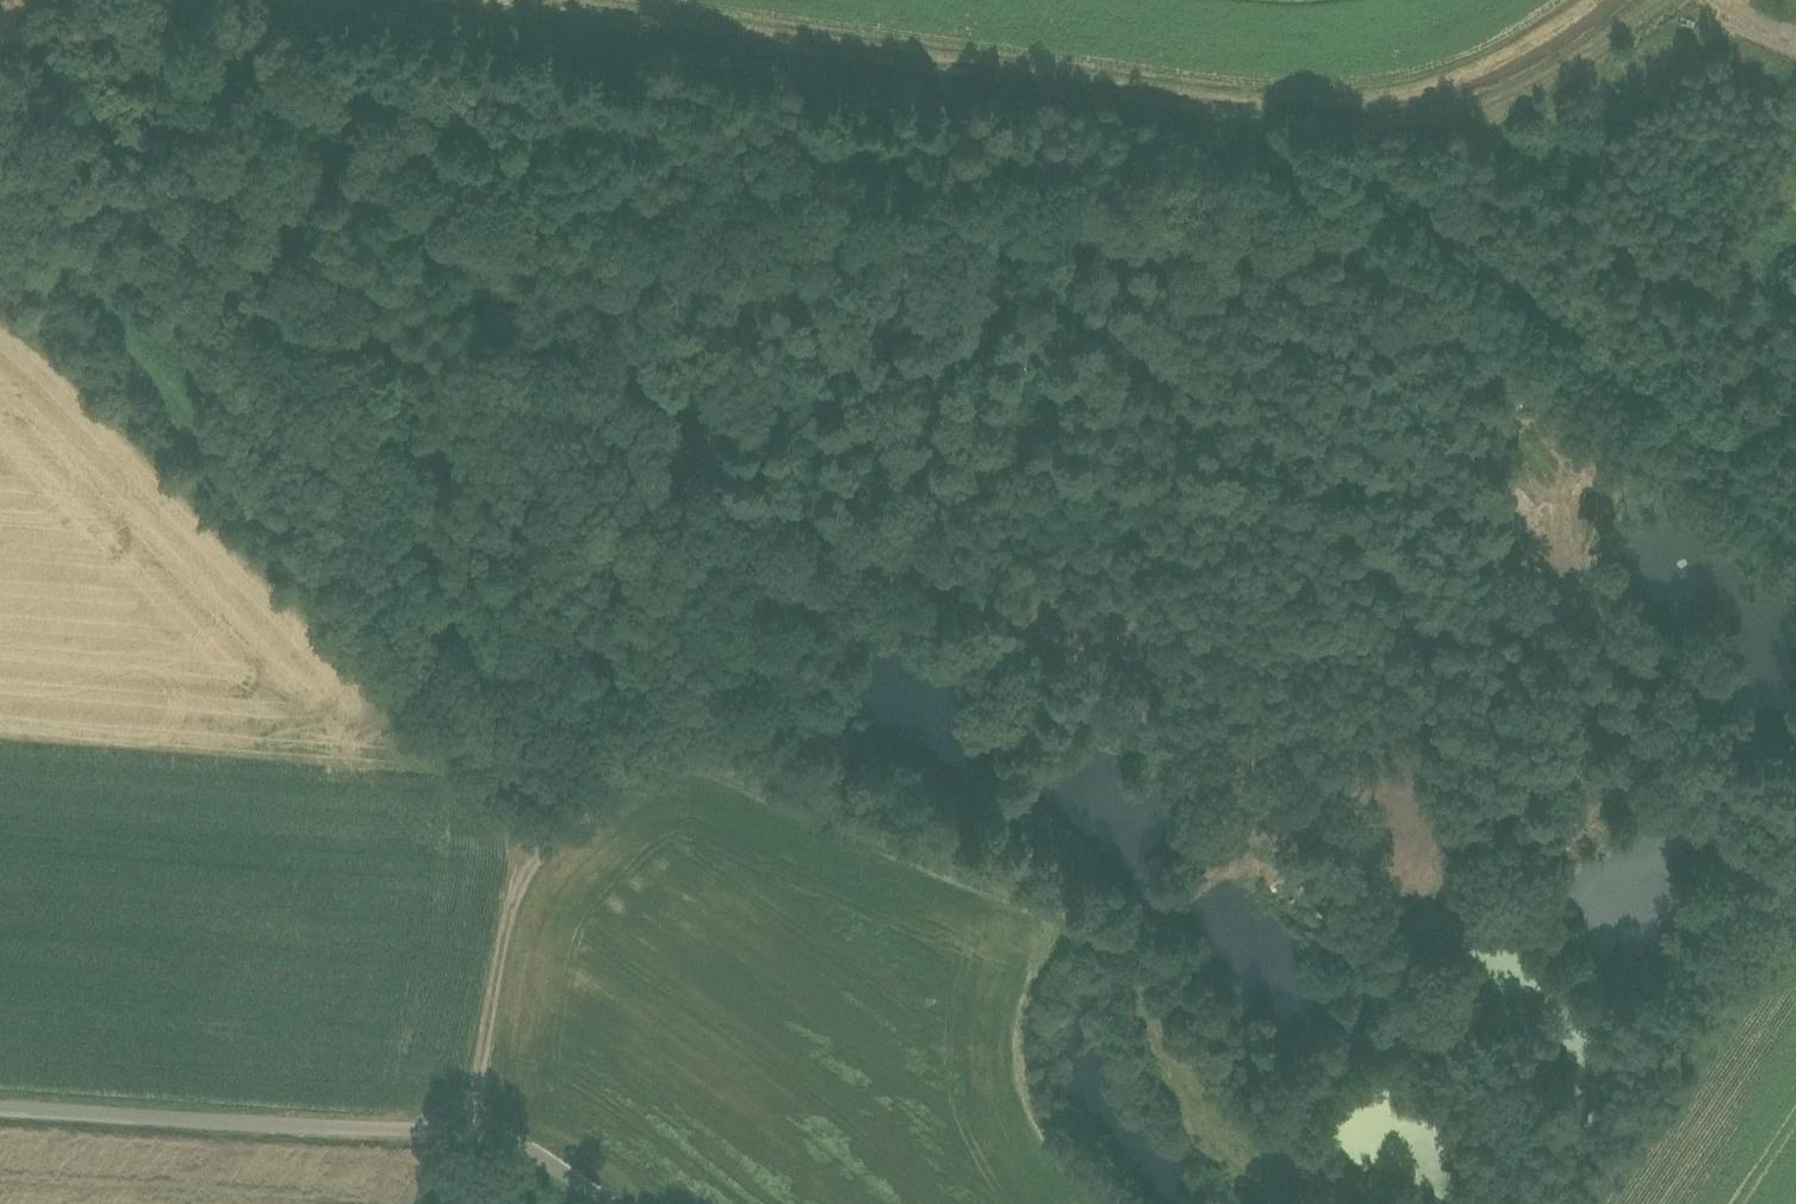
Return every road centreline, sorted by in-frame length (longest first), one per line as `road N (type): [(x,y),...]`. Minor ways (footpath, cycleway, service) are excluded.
road 1 (track): [(466,1132),(518,905),(564,823),(637,751),(680,740),(727,748),(1111,928)]
road 2 (track): [(0,1110),(466,1132),(537,1154),(607,1203)]

